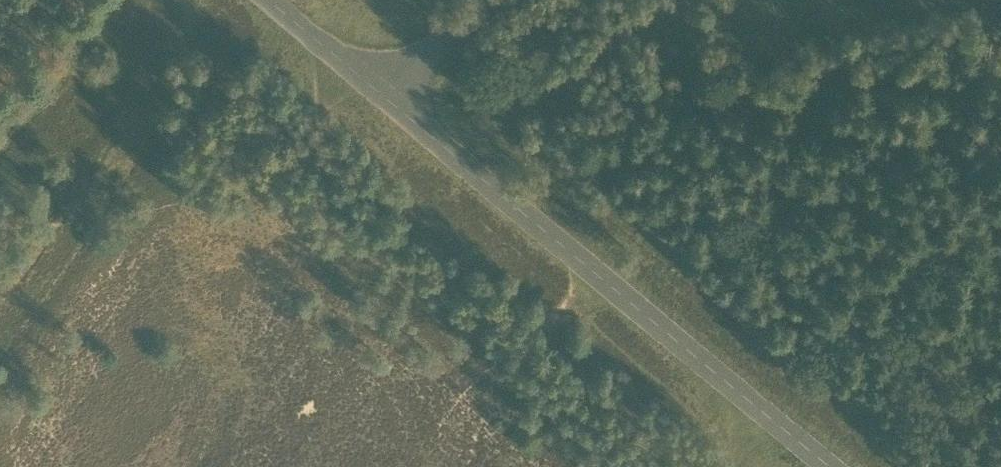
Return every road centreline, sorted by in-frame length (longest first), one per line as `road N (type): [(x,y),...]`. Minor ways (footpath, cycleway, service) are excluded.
road 1 (track): [(299,27),(605,281)]
road 2 (track): [(605,281),(827,466)]
road 3 (track): [(116,0),(0,146)]
road 4 (track): [(389,102),(522,0)]

